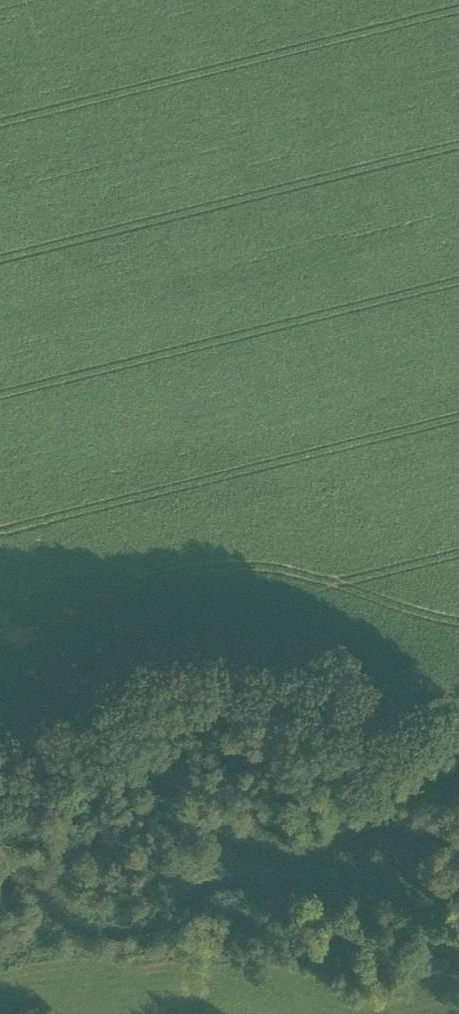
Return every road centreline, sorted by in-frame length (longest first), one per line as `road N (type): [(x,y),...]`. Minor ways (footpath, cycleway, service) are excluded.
road 1 (track): [(458,704),(249,628),(184,636),(0,728)]

